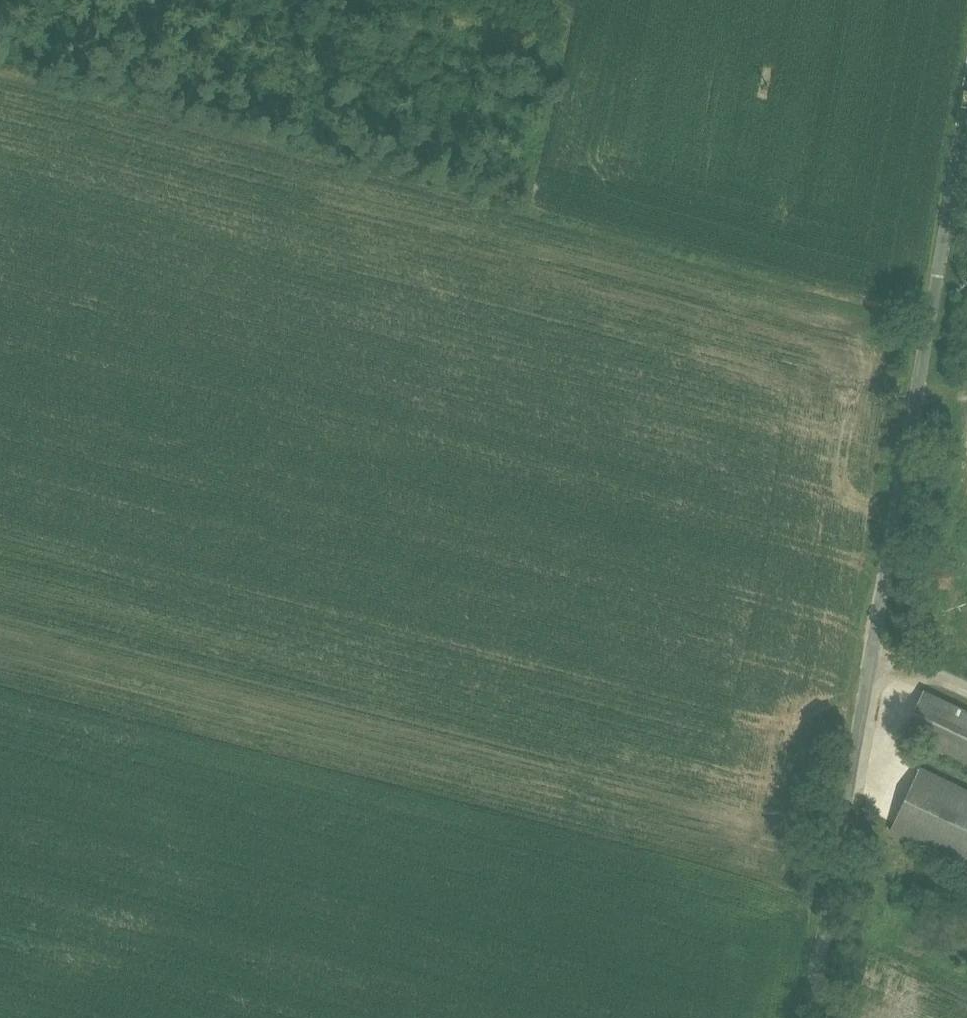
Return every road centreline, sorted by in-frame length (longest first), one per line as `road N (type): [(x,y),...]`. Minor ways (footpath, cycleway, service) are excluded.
road 1 (unclassified): [(806,1017),(966,99)]

